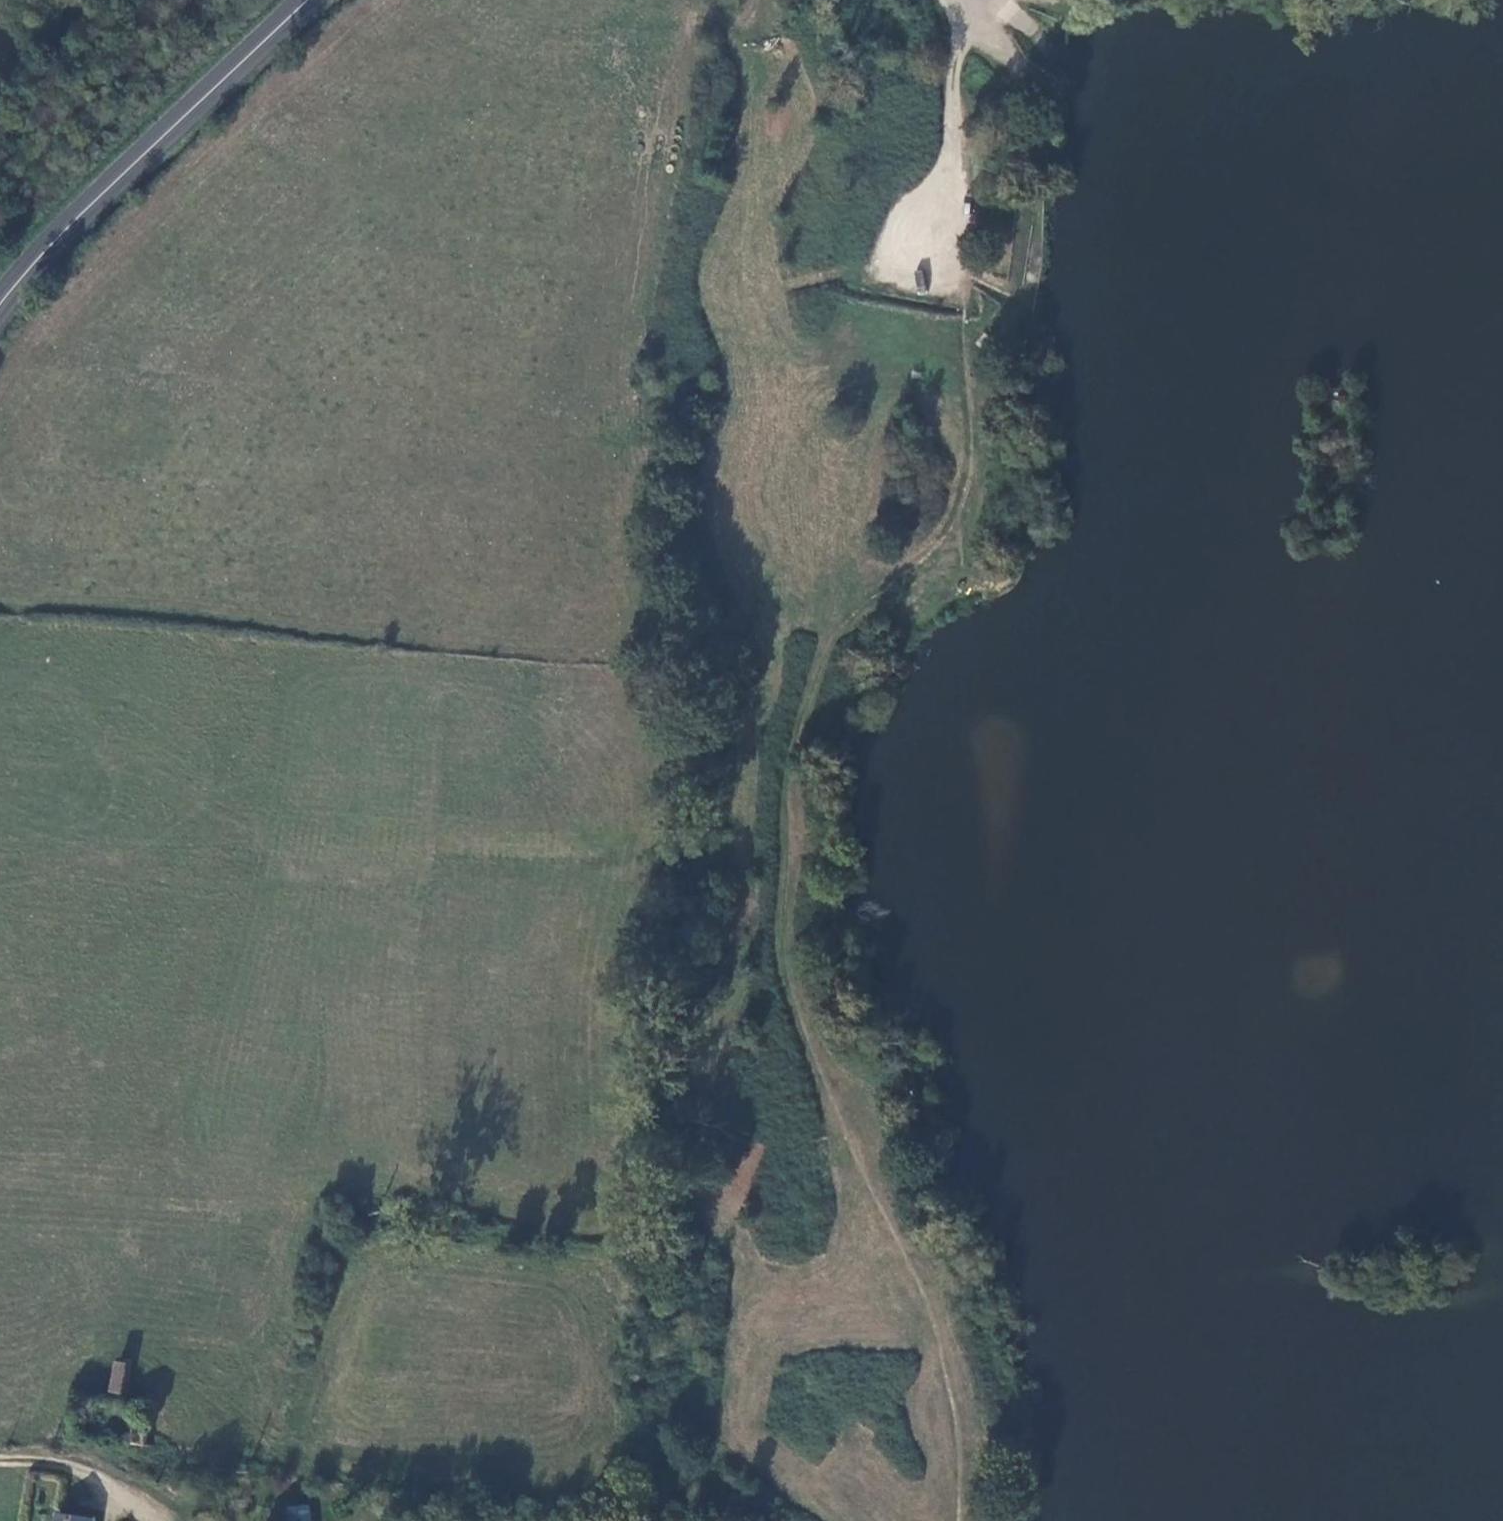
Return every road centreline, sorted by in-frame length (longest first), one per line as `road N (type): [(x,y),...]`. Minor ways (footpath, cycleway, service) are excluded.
road 1 (tertiary): [(0,310),(76,224),(312,0)]

